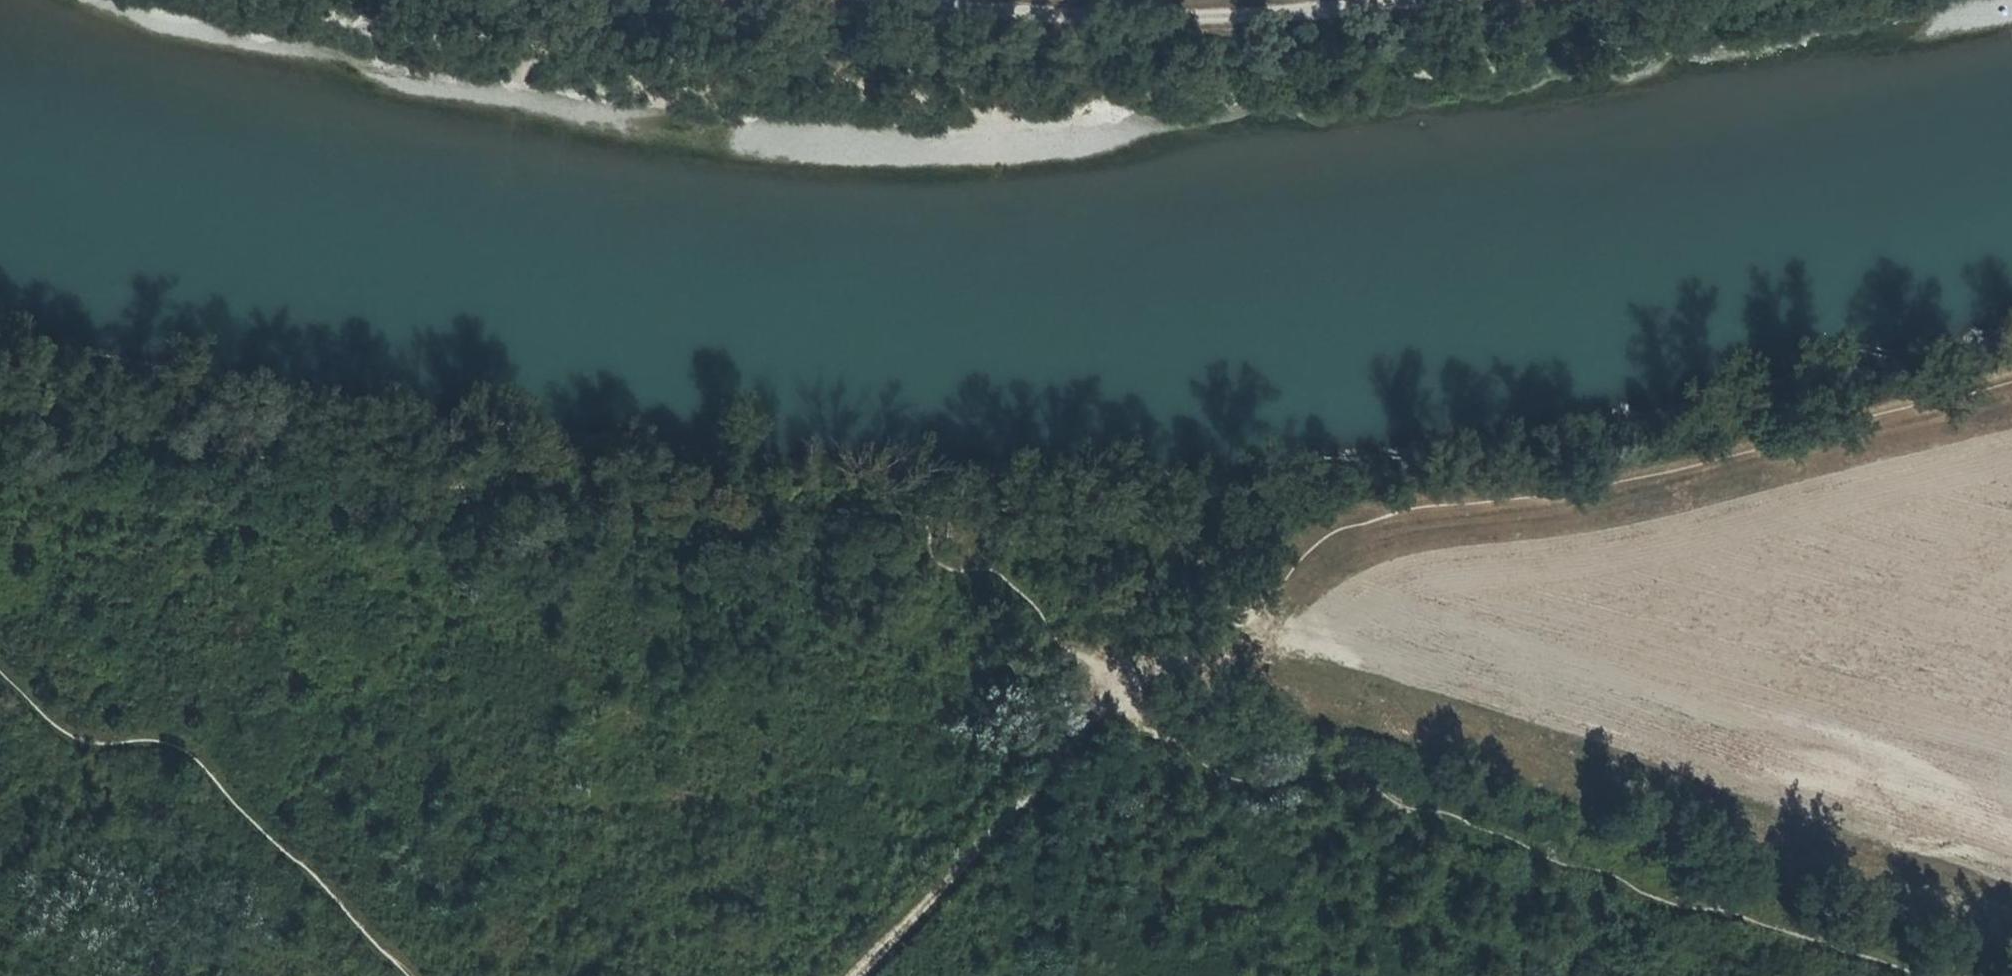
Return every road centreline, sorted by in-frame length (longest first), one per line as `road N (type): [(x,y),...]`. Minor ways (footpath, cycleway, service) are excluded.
road 1 (track): [(988,0),(1122,11),(1420,0)]
road 2 (track): [(855,975),(1107,690)]

